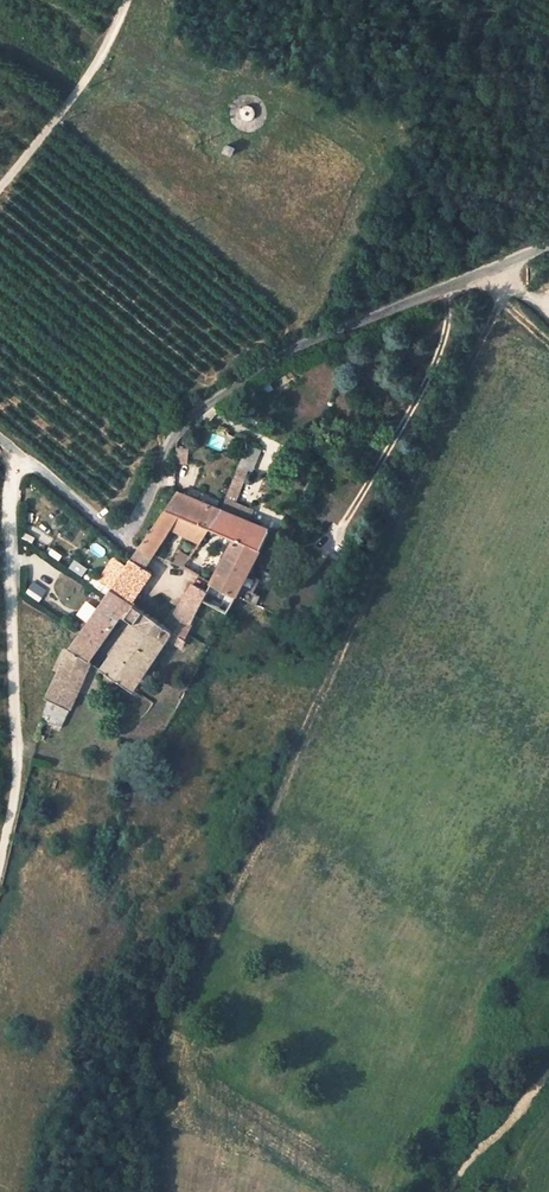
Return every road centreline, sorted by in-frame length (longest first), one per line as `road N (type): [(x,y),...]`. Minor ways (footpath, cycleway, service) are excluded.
road 1 (unclassified): [(548,233),(268,349),(163,439),(119,535),(0,439)]

